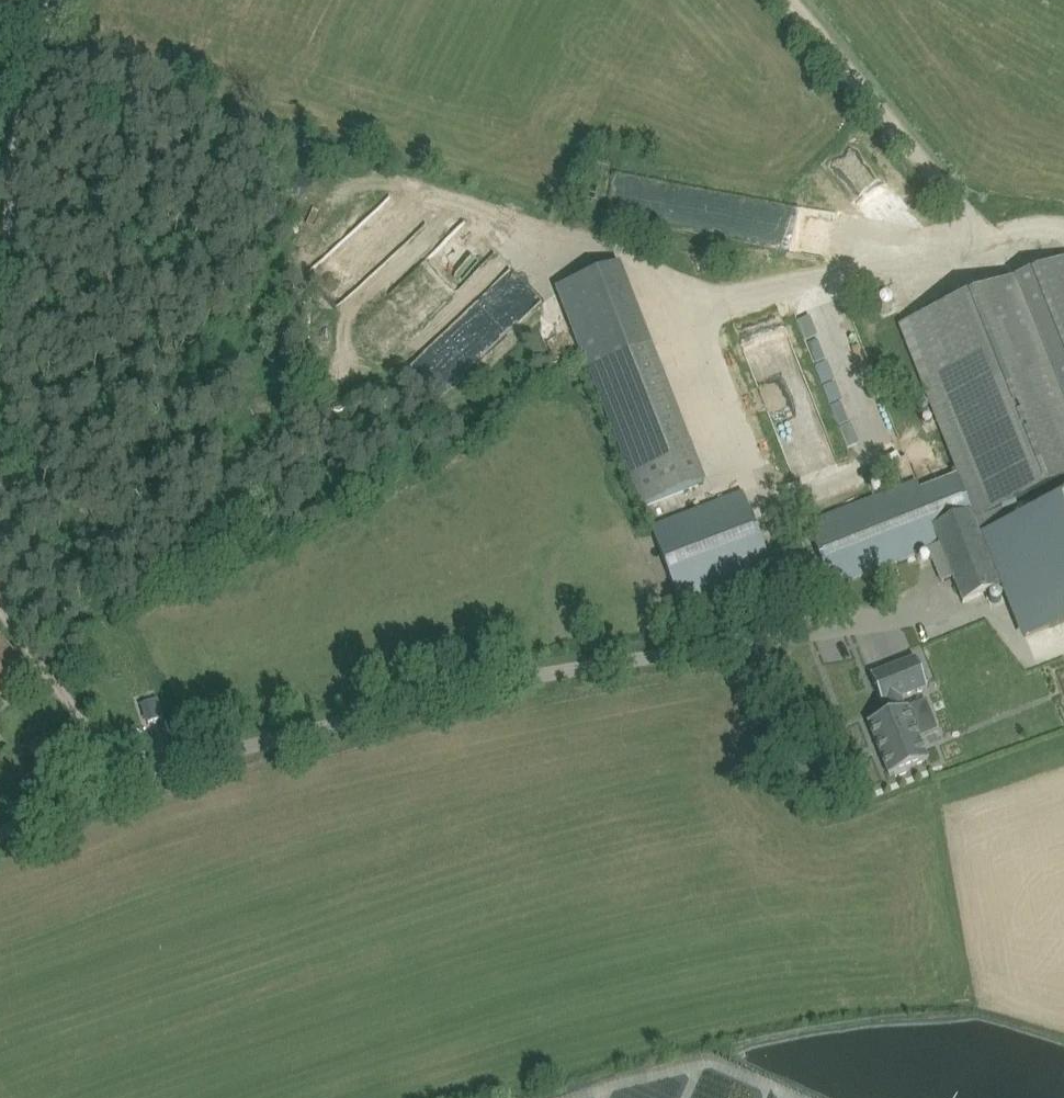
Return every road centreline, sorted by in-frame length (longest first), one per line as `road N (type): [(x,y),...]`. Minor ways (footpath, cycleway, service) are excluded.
road 1 (track): [(56,0),(40,55),(0,451)]
road 2 (track): [(1063,246),(976,235),(794,0)]
road 3 (track): [(0,604),(124,780),(0,832)]

